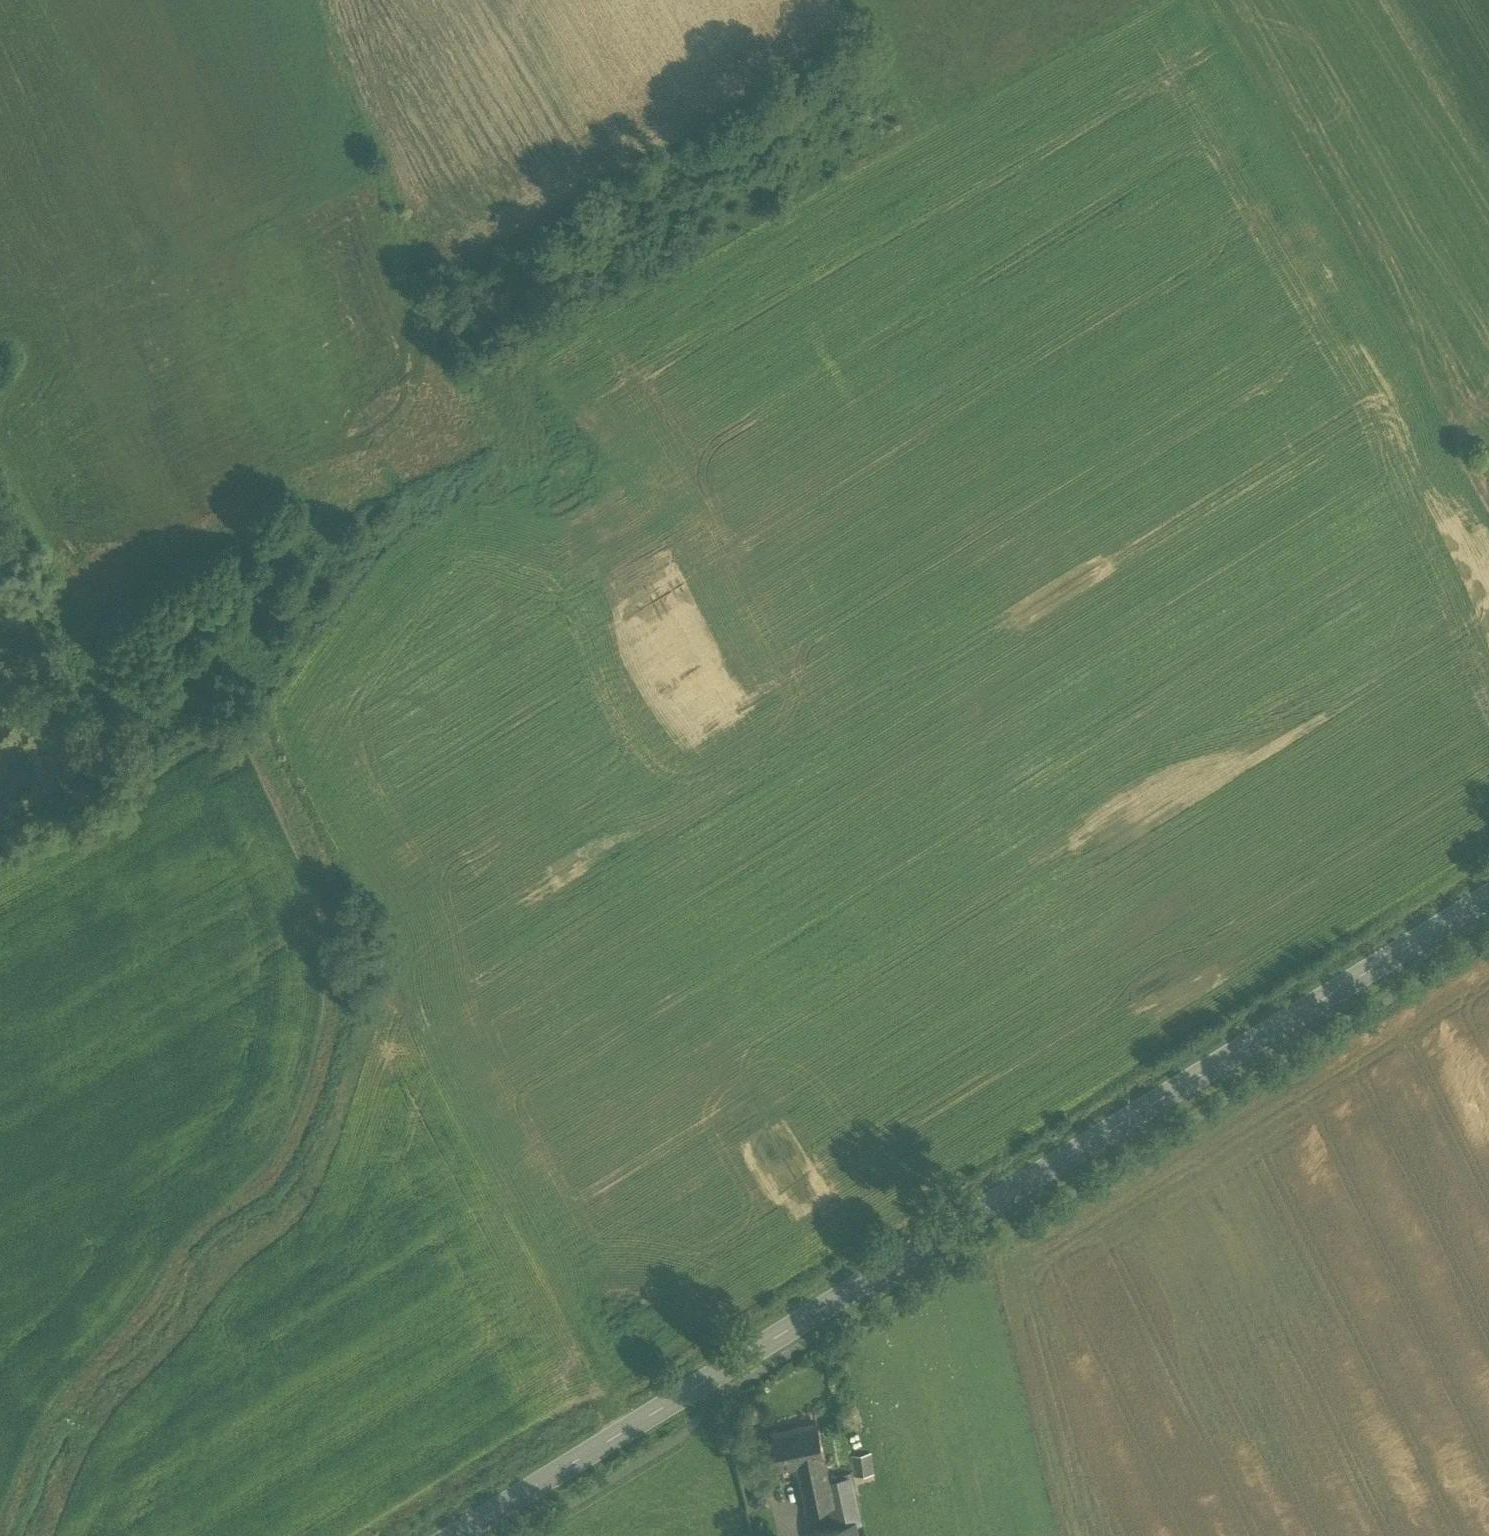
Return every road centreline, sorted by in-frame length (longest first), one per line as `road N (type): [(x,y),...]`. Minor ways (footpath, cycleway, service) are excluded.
road 1 (tertiary): [(455,1535),(1488,897)]

